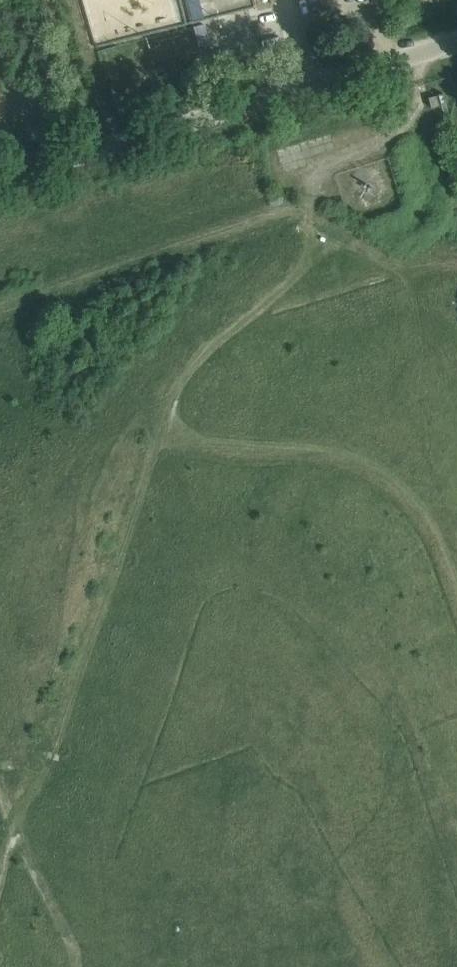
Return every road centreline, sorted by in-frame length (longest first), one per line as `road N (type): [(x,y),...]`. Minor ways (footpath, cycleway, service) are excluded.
road 1 (unclassified): [(0,176),(456,41)]

